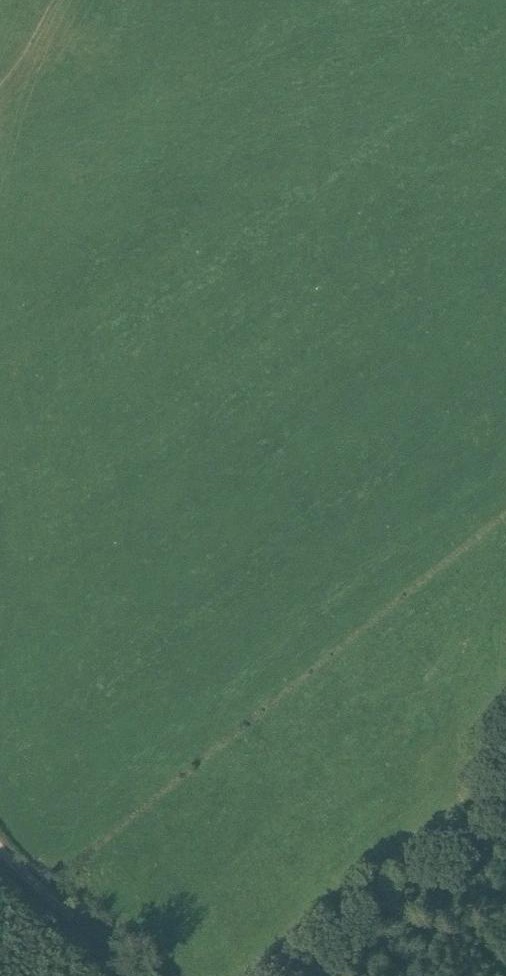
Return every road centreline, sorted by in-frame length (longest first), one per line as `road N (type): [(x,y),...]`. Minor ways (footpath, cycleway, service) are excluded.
road 1 (track): [(0,848),(130,975)]

